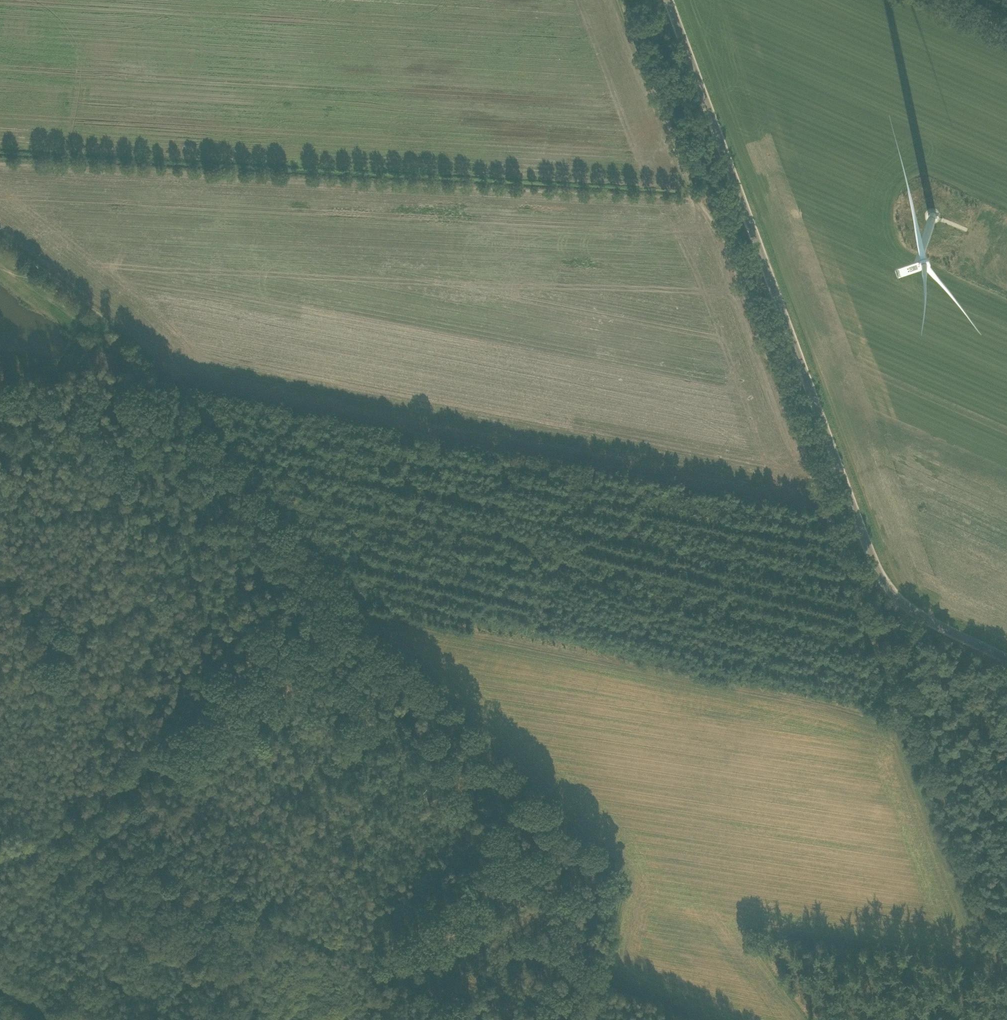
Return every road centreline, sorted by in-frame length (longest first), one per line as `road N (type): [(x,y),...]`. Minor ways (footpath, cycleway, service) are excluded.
road 1 (track): [(882,717),(374,614),(142,348),(0,234)]
road 2 (unclassified): [(1006,661),(898,603),(870,554),(666,0)]

